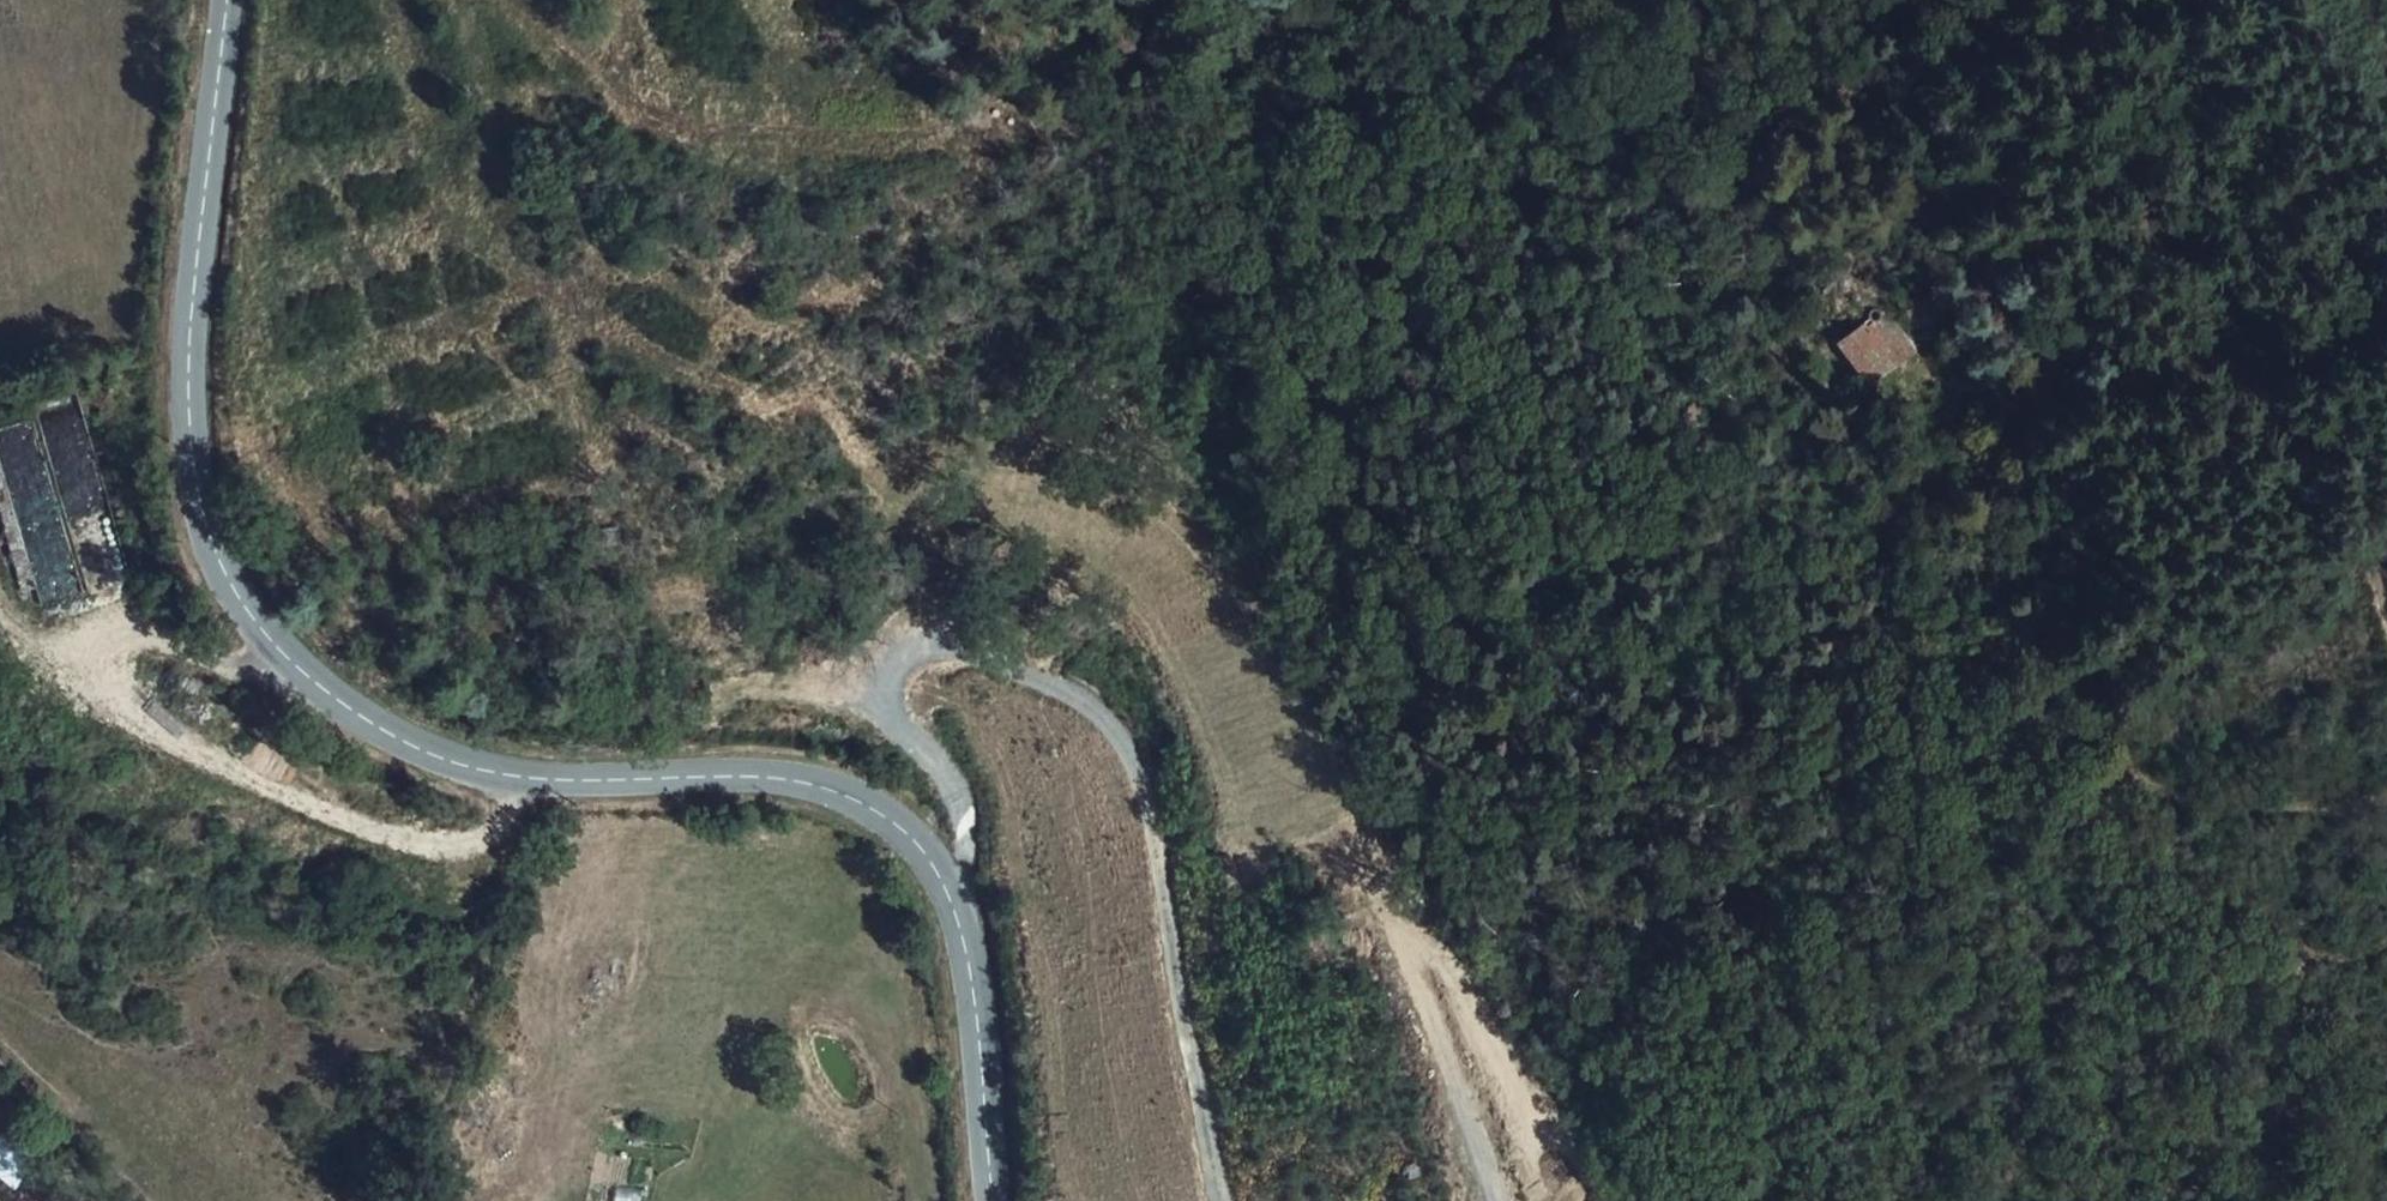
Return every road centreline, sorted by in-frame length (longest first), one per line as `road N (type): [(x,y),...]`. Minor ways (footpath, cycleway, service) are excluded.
road 1 (secondary): [(995,1200),(978,962),(931,859),(871,807),(784,779),(626,787),(499,769),(393,726),(300,669),(234,581),(189,407),(196,270),(228,0)]
road 2 (track): [(2386,171),(2318,206),(2362,551),(2386,617)]
road 3 (track): [(2386,796),(2234,815),(2153,786),(2028,602)]

